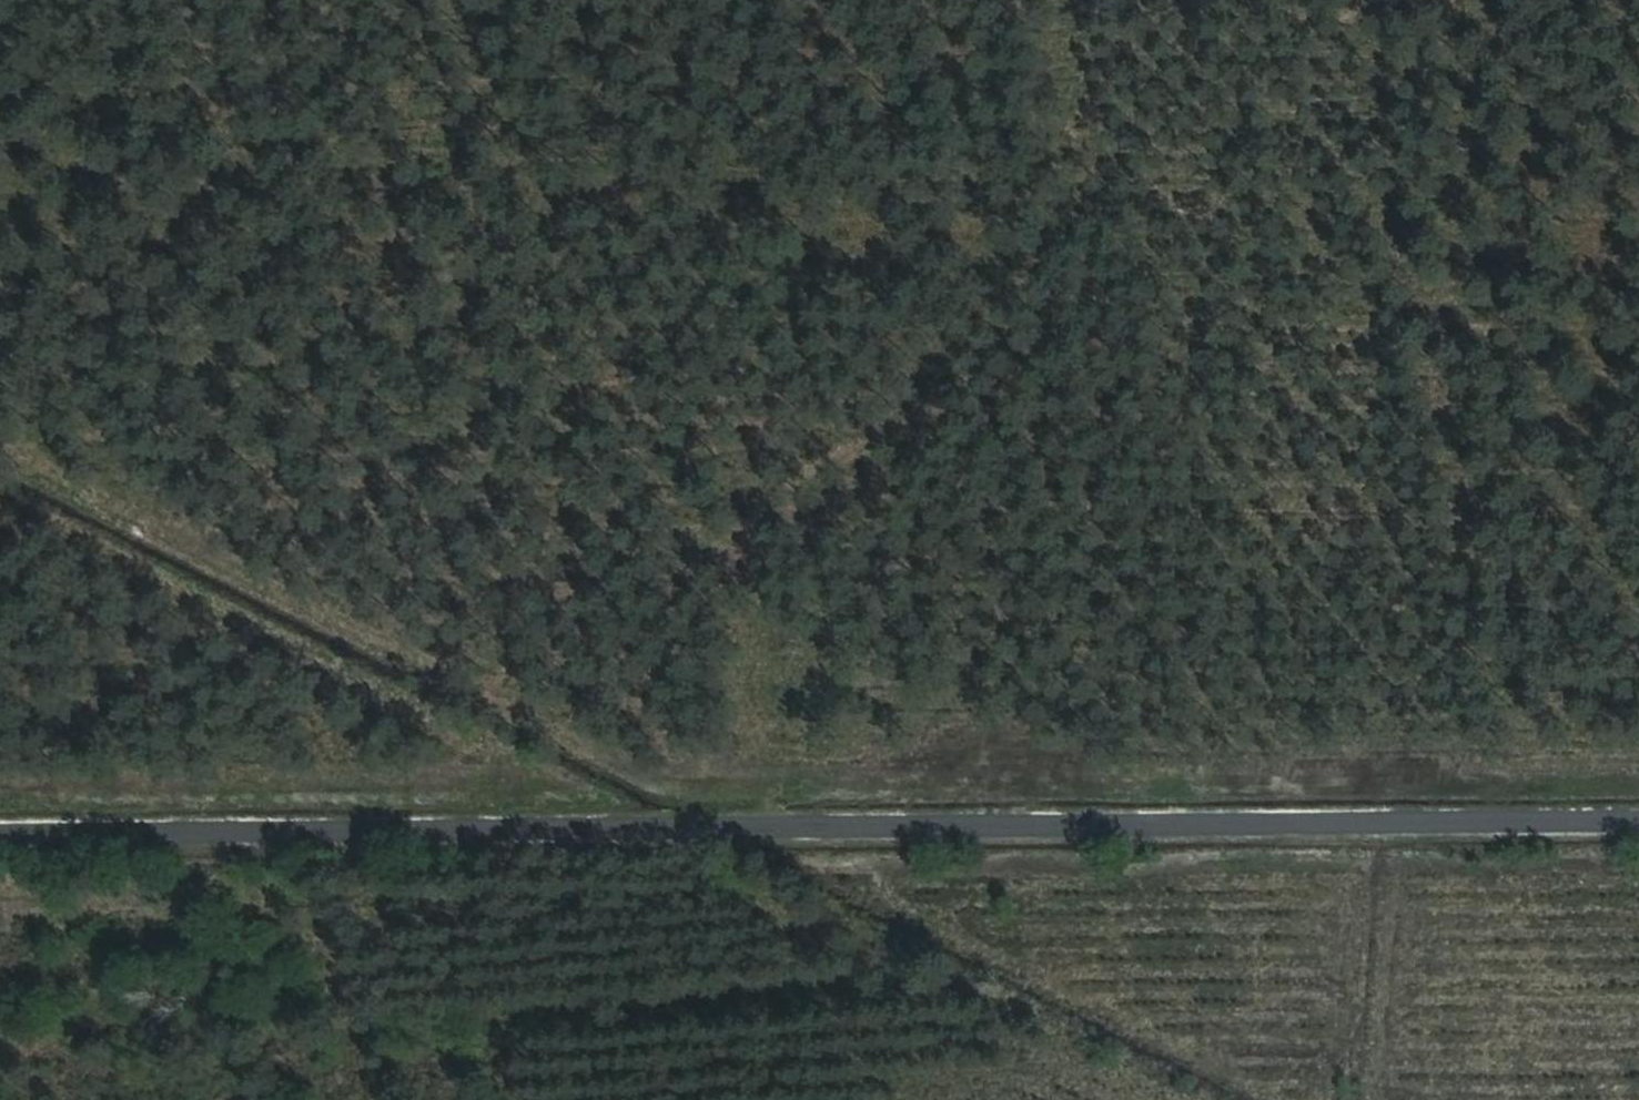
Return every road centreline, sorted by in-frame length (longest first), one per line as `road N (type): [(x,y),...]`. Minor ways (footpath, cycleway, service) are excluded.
road 1 (tertiary): [(0,836),(1638,822)]

